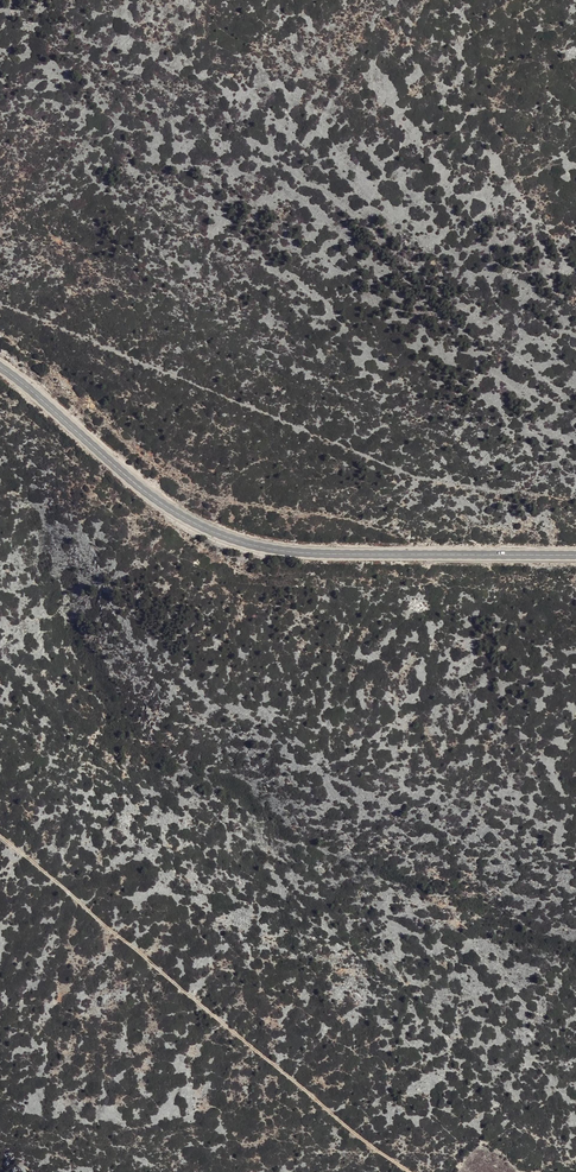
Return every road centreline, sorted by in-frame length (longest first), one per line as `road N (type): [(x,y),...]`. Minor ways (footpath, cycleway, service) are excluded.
road 1 (primary): [(575,555),(295,553),(233,540),(149,492),(0,365)]
road 2 (track): [(0,835),(409,1171)]

